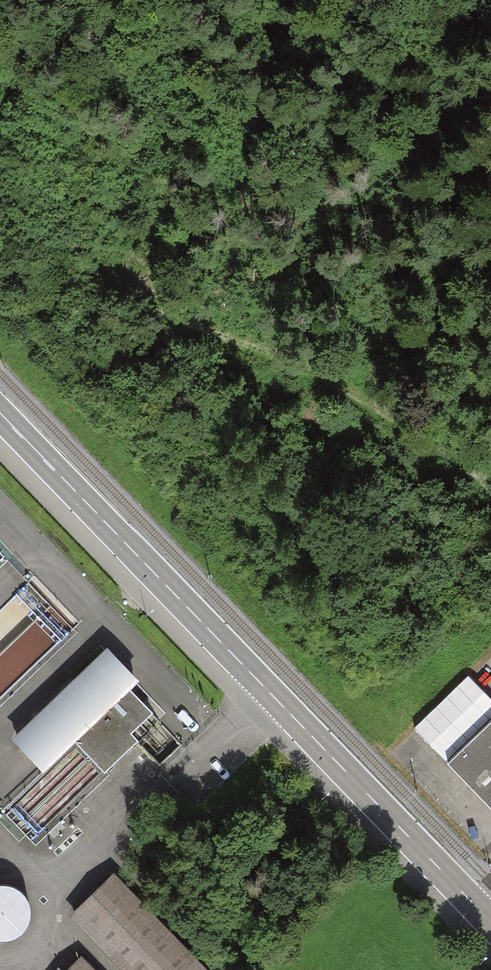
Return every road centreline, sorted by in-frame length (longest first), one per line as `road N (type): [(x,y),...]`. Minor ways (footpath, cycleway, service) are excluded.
road 1 (secondary): [(490,922),(0,413)]
road 2 (track): [(490,485),(477,465),(370,405),(121,286)]
road 3 (track): [(295,367),(453,325),(490,324)]

